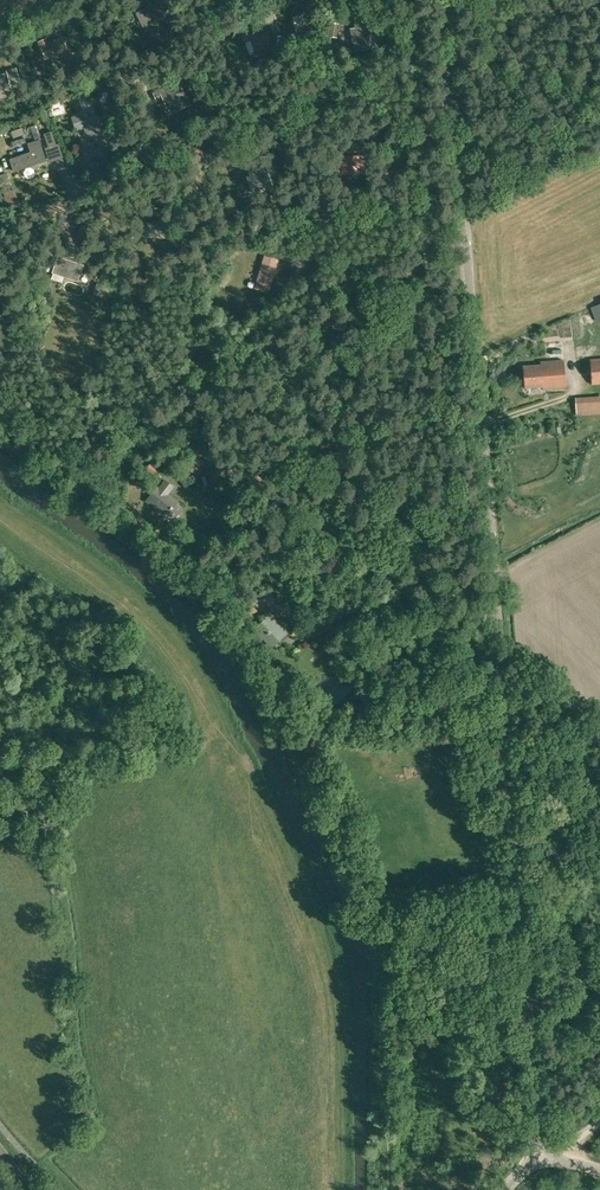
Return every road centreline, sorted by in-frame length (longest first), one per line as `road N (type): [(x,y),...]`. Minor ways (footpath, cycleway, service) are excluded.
road 1 (unclassified): [(532,1159),(537,1134),(444,0)]
road 2 (track): [(453,97),(297,97),(21,220),(10,220),(0,195)]

